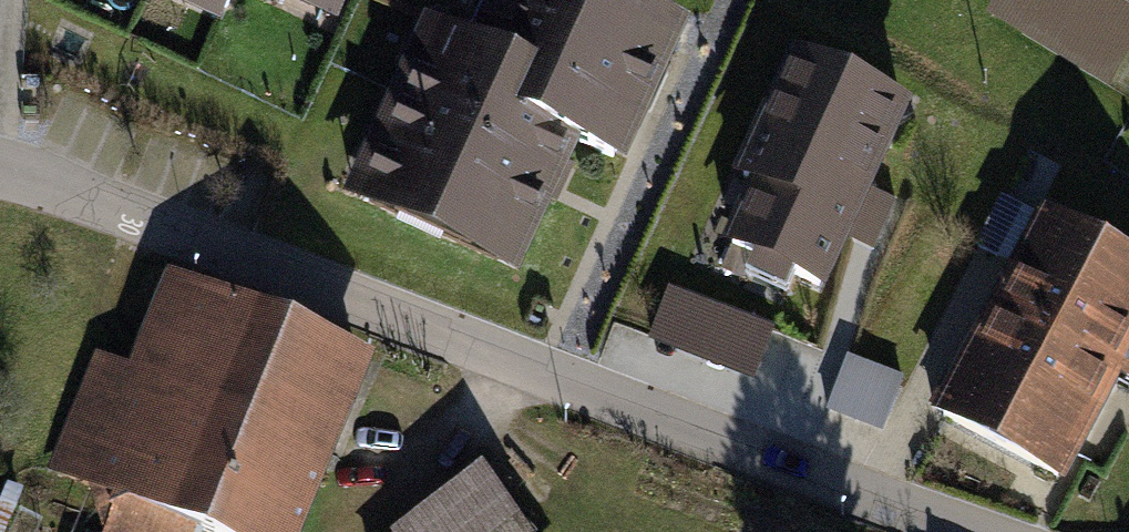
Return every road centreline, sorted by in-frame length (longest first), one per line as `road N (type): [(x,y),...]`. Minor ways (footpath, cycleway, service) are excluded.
road 1 (residential): [(0,169),(123,206),(961,531)]

